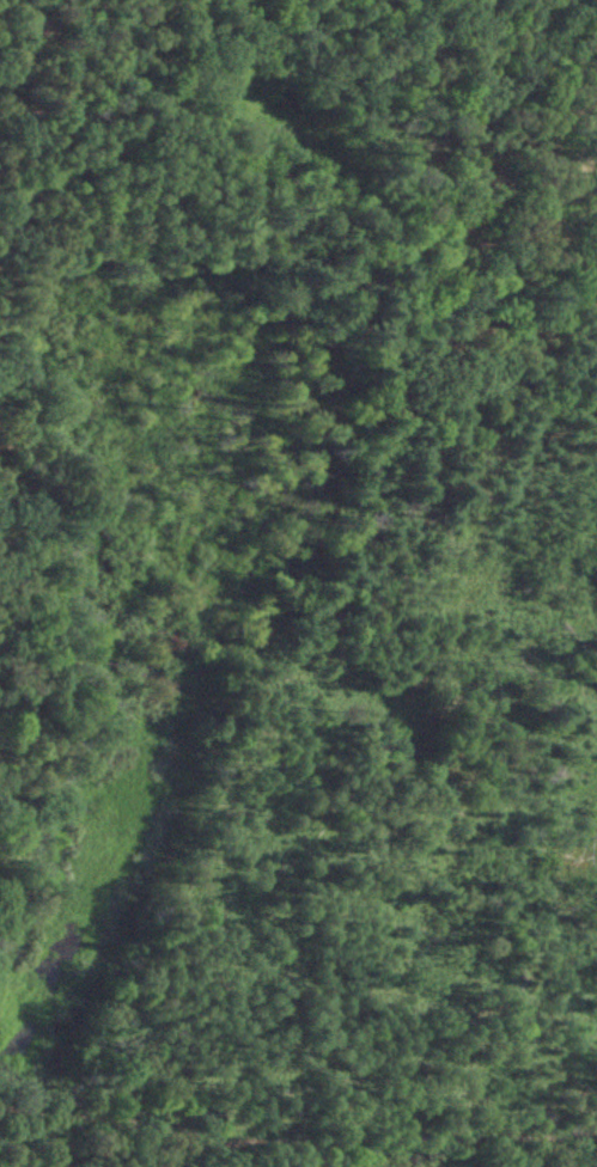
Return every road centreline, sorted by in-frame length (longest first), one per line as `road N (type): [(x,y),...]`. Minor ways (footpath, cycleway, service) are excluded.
road 1 (track): [(596,1130),(0,1137)]

